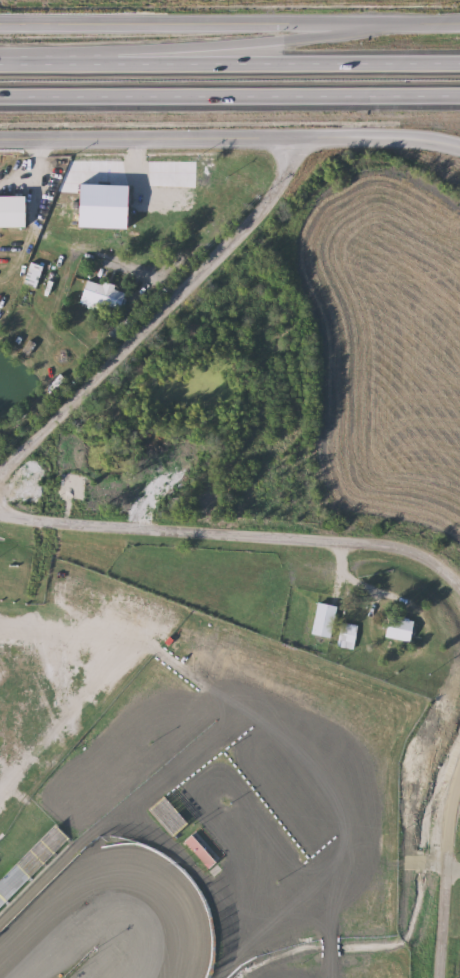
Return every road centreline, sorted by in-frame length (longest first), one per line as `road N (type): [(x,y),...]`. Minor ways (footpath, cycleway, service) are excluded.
road 1 (residential): [(0,513),(382,541),(426,557),(459,587)]
road 2 (tertiary): [(459,148),(367,135),(0,138)]
road 3 (motorway): [(459,63),(0,61)]
road 4 (motorway): [(0,94),(459,95)]
road 5 (residential): [(0,466),(258,208),(280,180),(296,136)]
road 6 (tertiary): [(0,26),(387,23)]
road 7 (motorway): [(387,23),(46,61)]
road 8 (residential): [(459,790),(442,977)]

